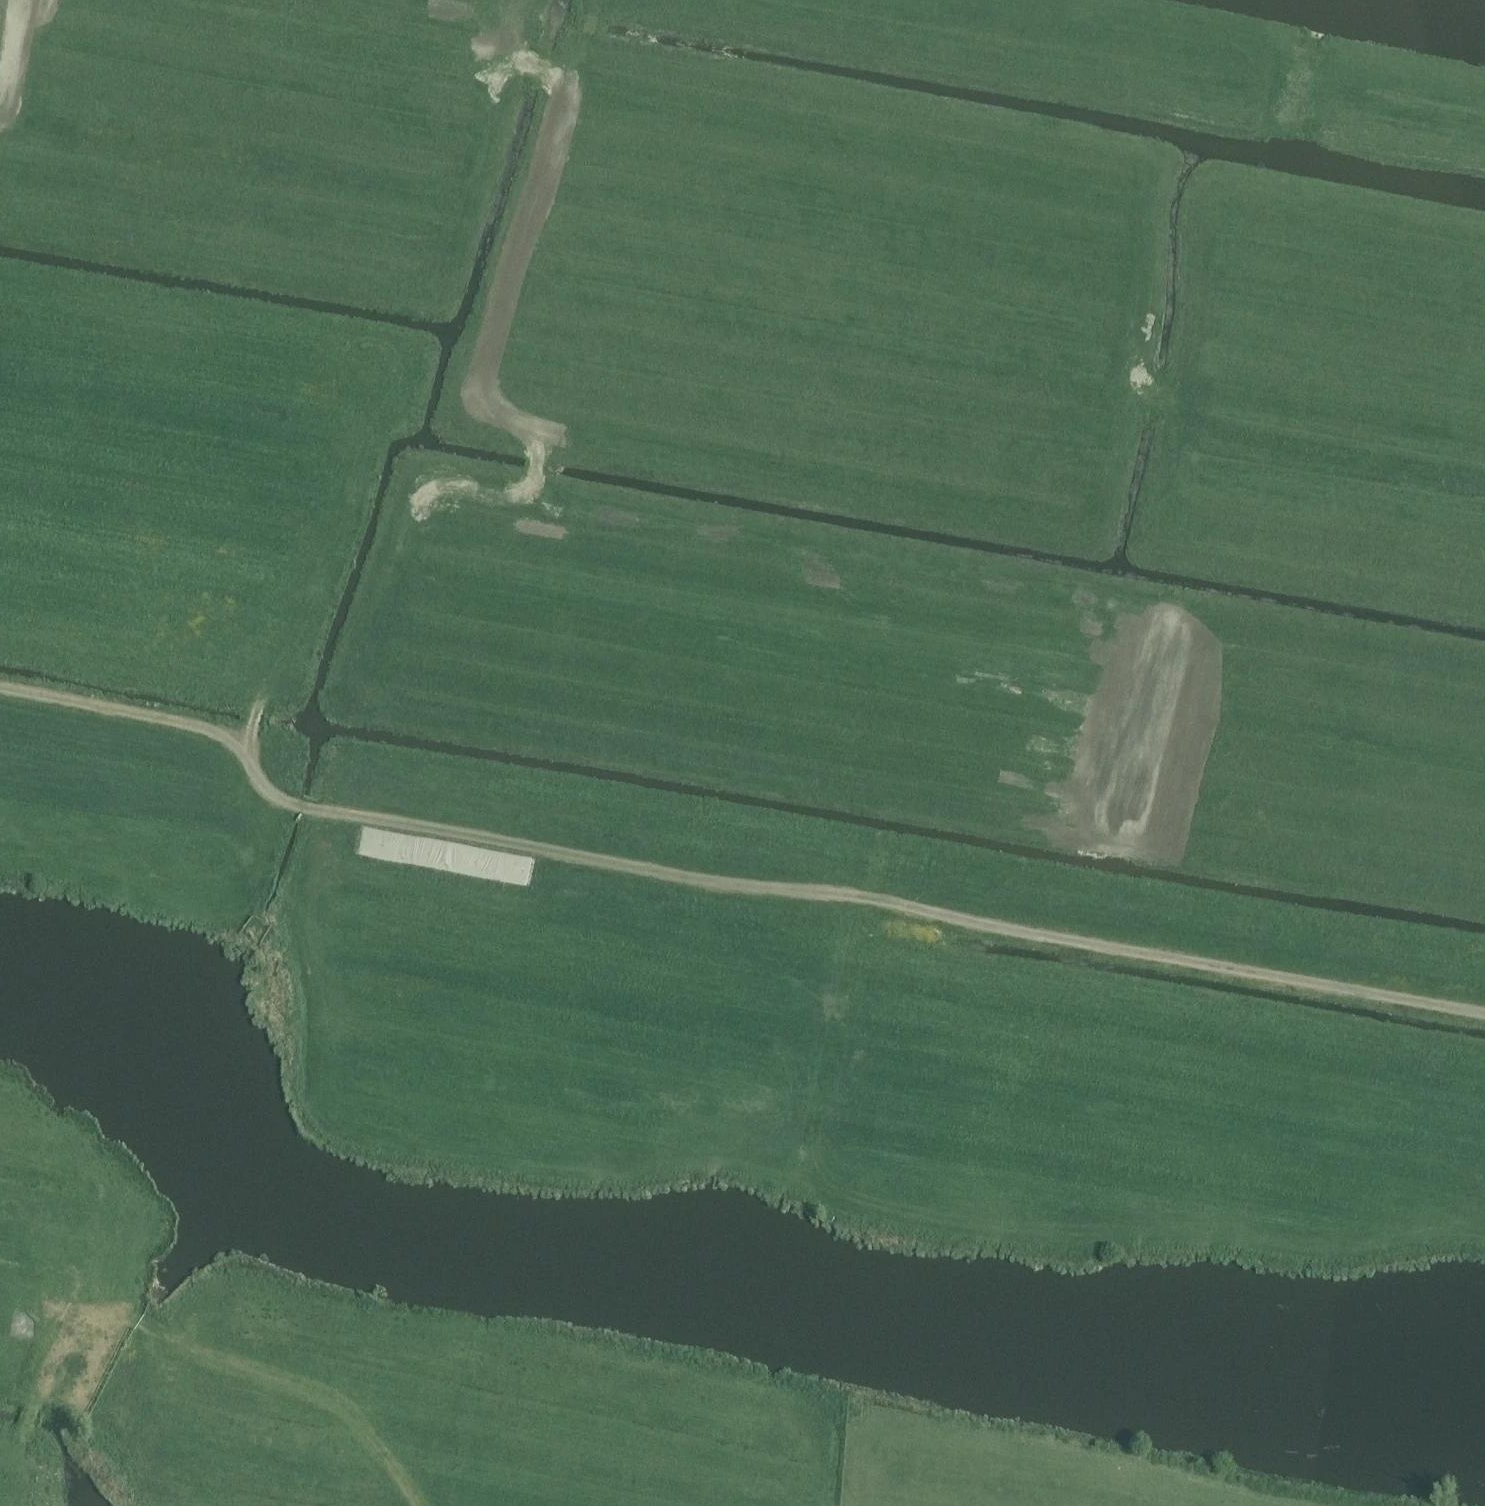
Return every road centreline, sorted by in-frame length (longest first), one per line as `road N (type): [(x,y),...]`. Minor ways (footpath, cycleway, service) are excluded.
road 1 (track): [(1484,1012),(828,892),(750,885),(308,809),(273,795),(238,744),(215,731),(0,692)]
road 2 (track): [(415,1505),(371,1441),(328,1408),(138,1326)]

